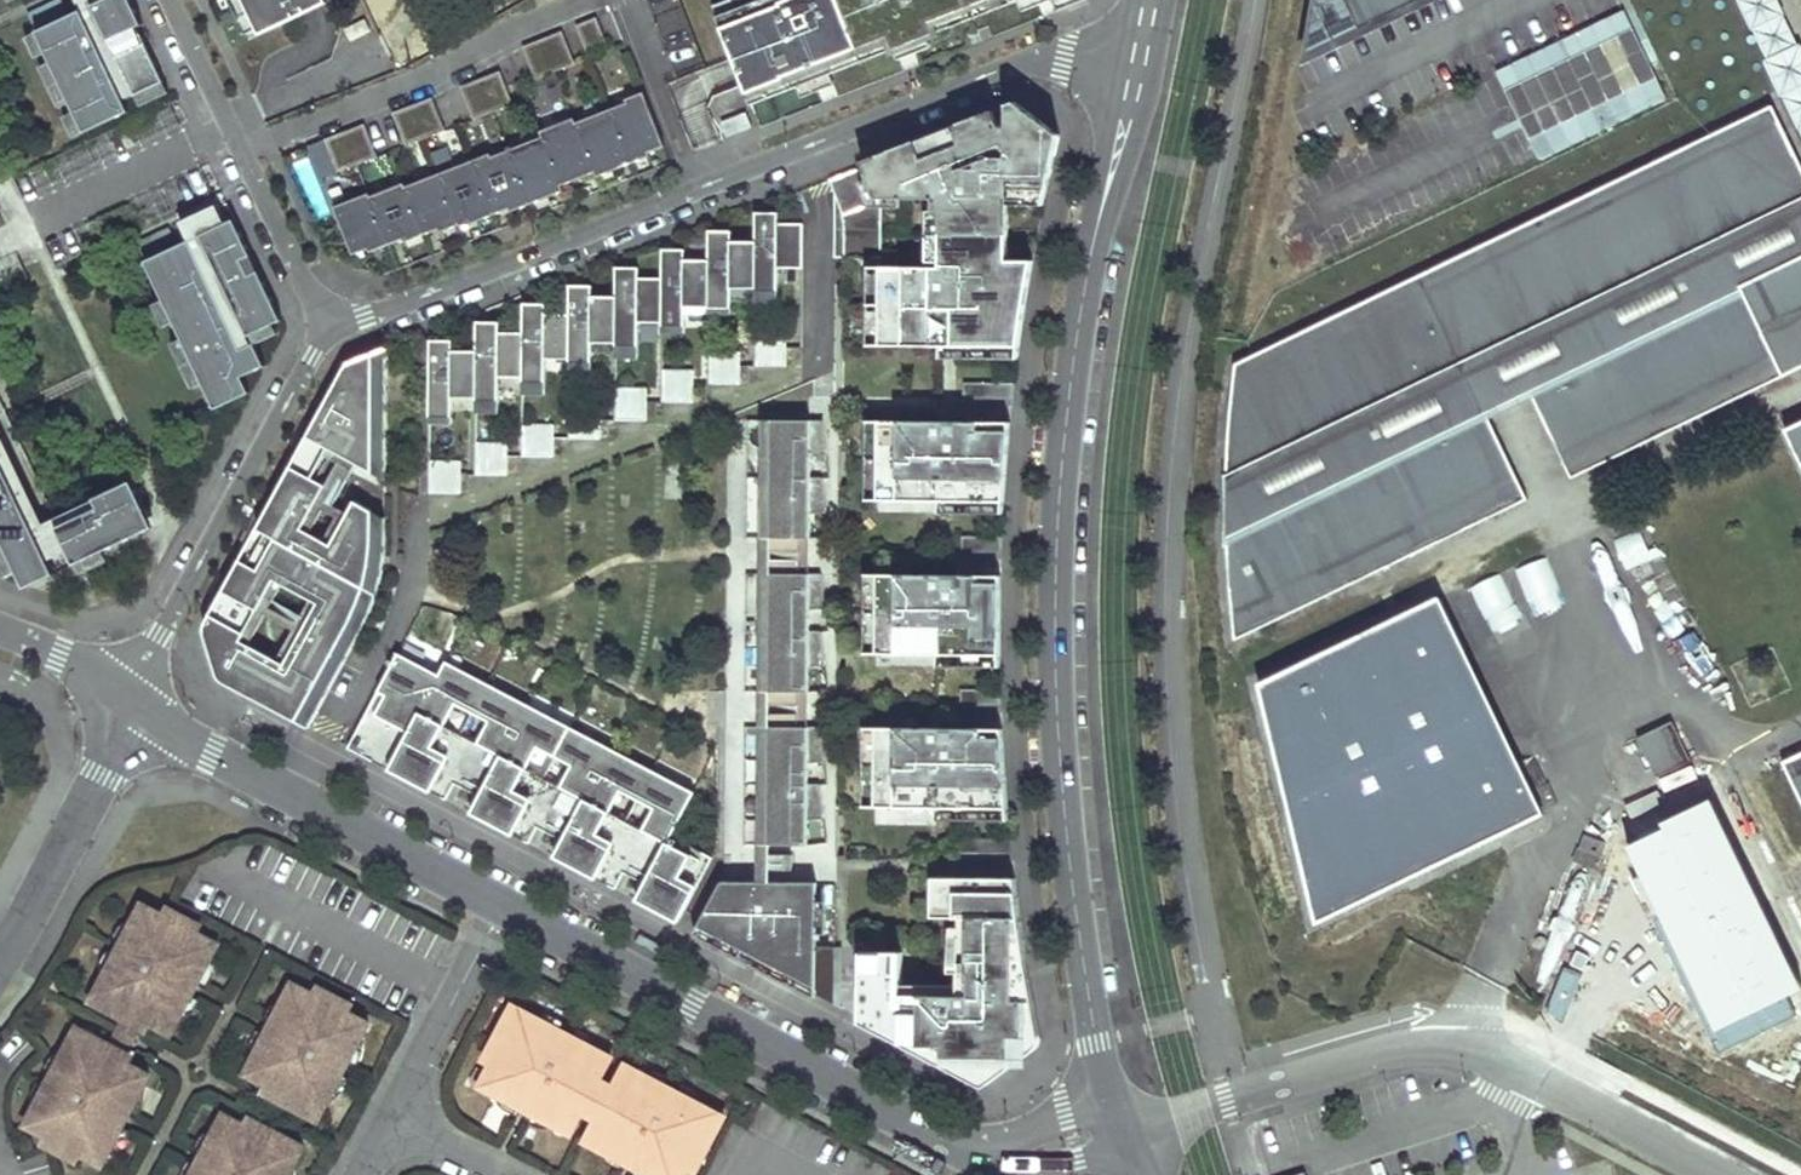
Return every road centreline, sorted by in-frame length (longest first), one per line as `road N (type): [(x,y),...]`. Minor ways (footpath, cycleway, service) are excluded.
road 1 (residential): [(1125,1125),(1093,1043),(1066,828),(1059,573),(1072,364),(1133,69)]
road 2 (residential): [(1133,69),(1044,56),(324,332)]
road 3 (residential): [(1125,1125),(1391,1049),(1458,1046),(1710,1174)]
road 4 (residential): [(505,902),(947,1141),(995,1152)]
road 5 (residential): [(134,704),(211,754),(505,902)]
road 6 (residential): [(324,332),(156,643),(134,704)]
road 7 (residential): [(324,332),(166,0)]
road 8 (residential): [(134,704),(0,961)]
road 9 (residential): [(394,1116),(505,902)]
road 10 (residential): [(0,633),(59,654),(134,704)]
road 11 (residential): [(1125,1125),(1063,1111),(995,1152)]
road 12 (residential): [(995,1152),(1077,1159),(1125,1125)]
road 13 (residential): [(510,1174),(394,1116)]

